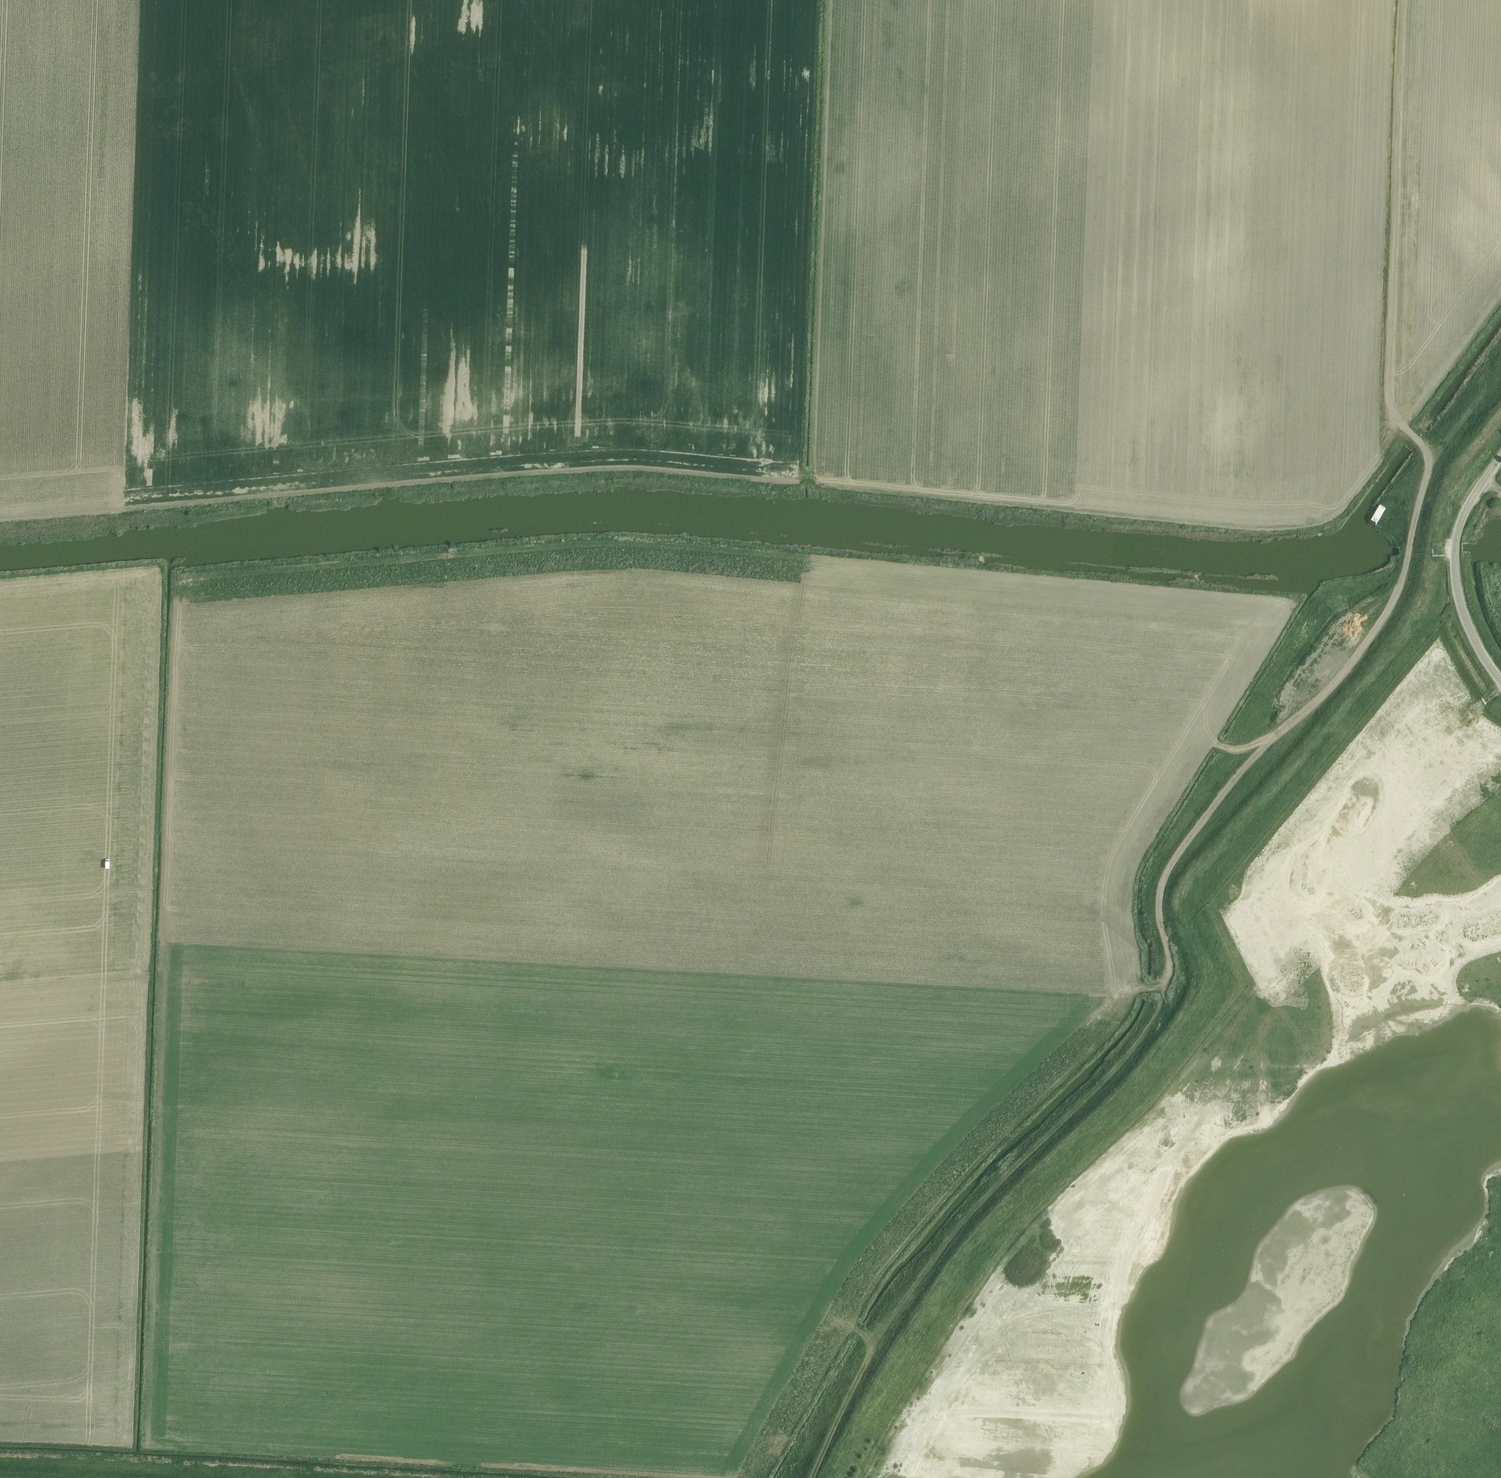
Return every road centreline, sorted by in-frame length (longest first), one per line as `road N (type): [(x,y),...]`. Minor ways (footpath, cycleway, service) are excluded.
road 1 (track): [(1206,743),(1222,750),(1261,739),(1320,700),(1384,626),(1411,568),(1431,478),(1429,455),(1389,400),(1403,0)]
road 2 (unclassified): [(1500,684),(1462,617),(1454,568),(1468,503),(1500,453)]

